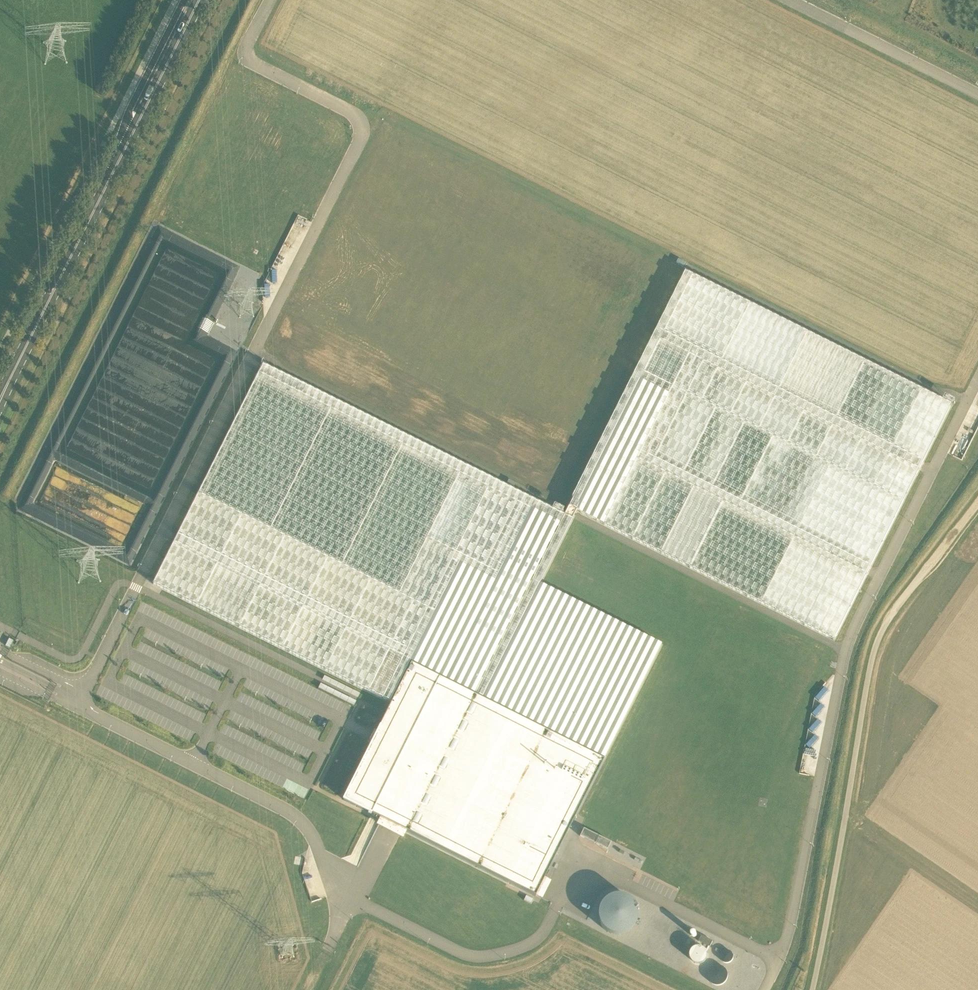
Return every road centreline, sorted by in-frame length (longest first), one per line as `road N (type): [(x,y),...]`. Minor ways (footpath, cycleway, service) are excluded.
road 1 (primary): [(0,401),(199,0)]
road 2 (unclassified): [(883,626),(865,675),(814,989)]
road 3 (track): [(977,501),(883,626)]

